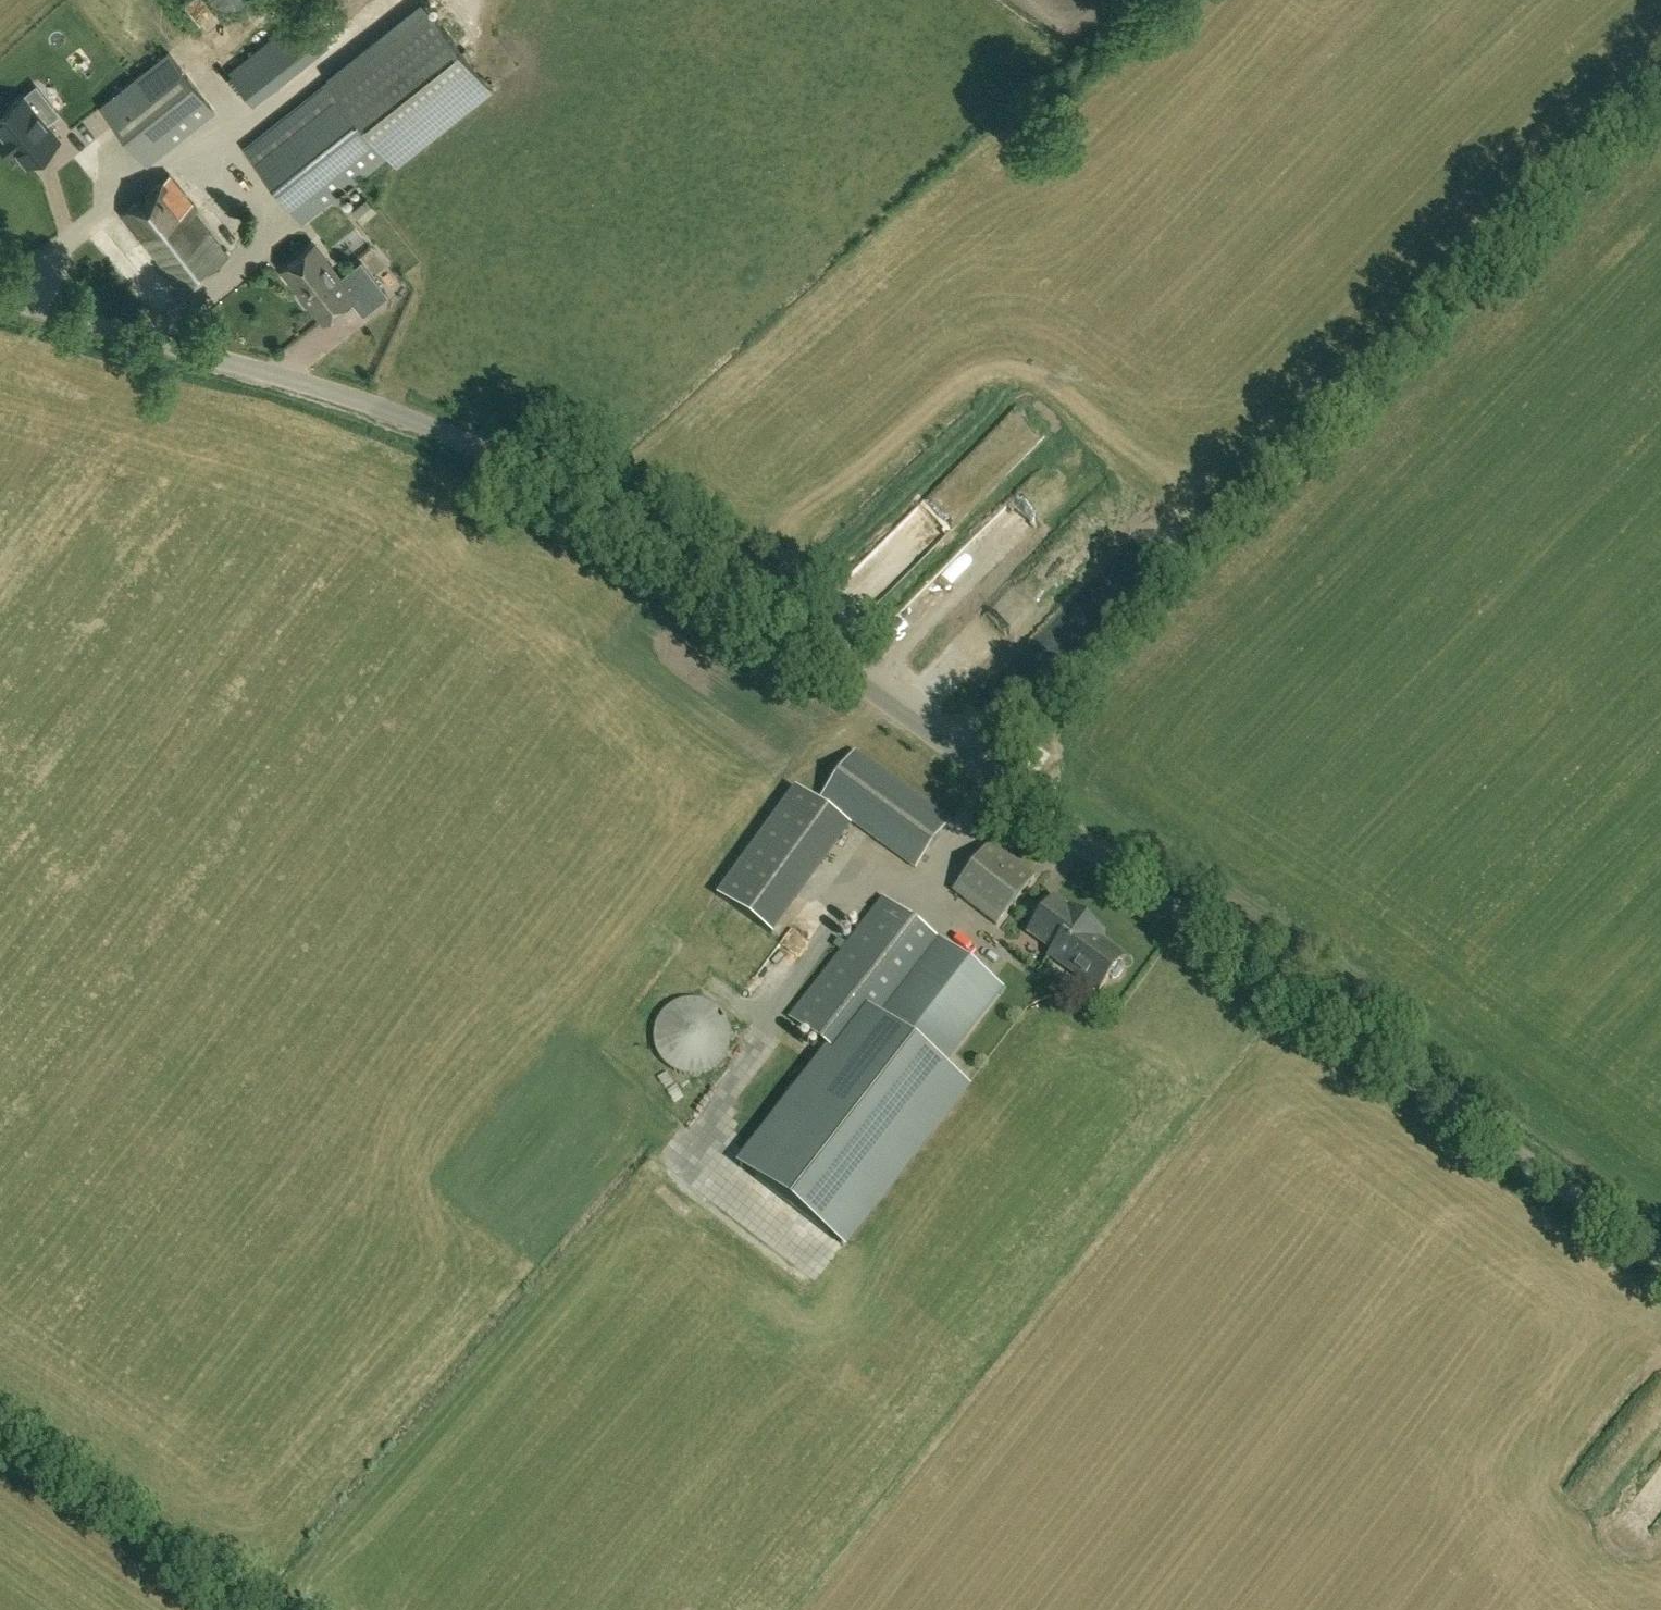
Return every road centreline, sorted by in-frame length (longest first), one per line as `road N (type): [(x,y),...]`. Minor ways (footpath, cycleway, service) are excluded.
road 1 (unclassified): [(1660,1271),(652,544),(428,431),(0,299)]

